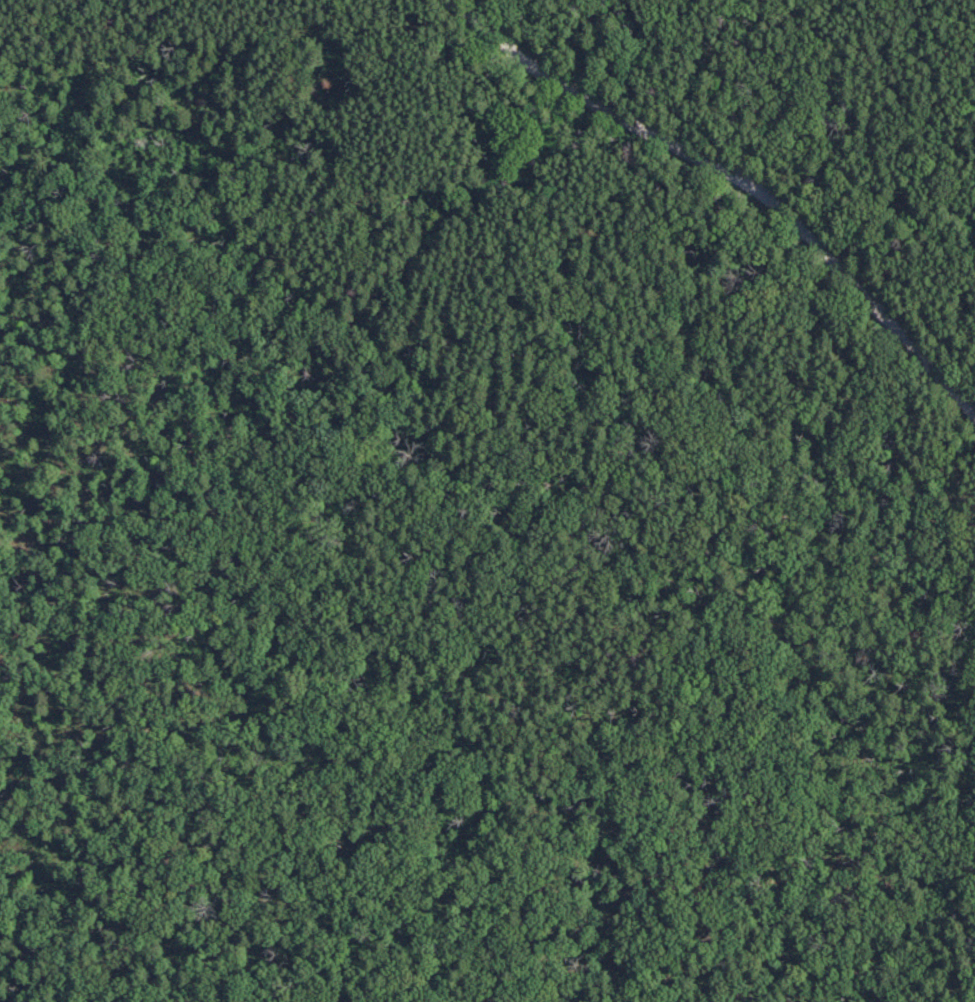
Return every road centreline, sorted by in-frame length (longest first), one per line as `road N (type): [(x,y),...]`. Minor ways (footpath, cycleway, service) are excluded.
road 1 (residential): [(974,412),(759,186),(538,73),(443,0)]

